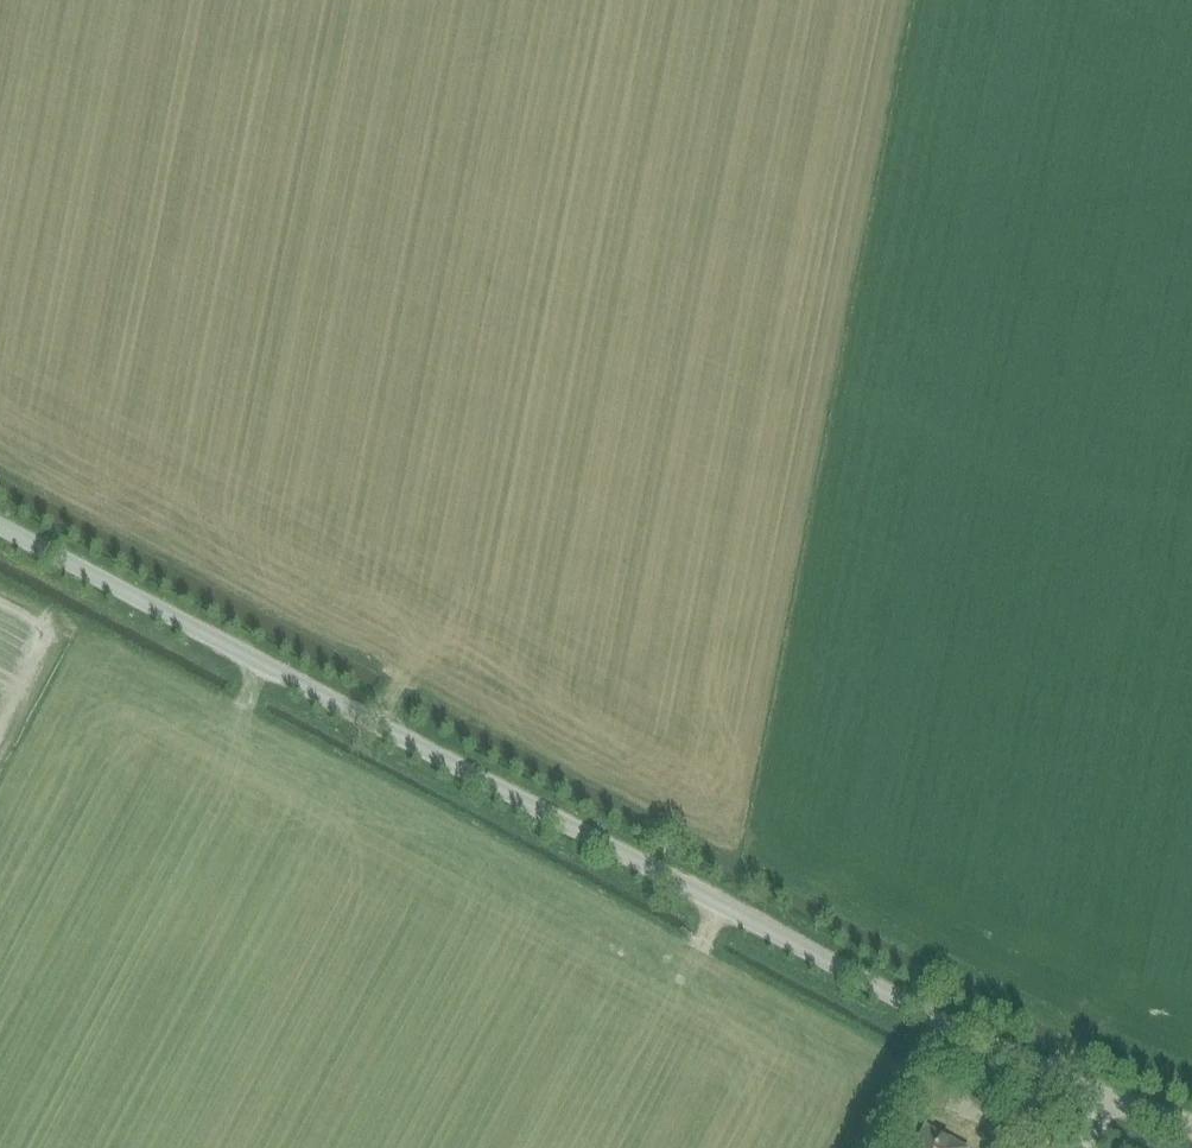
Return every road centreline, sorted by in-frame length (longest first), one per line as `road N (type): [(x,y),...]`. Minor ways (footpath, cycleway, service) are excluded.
road 1 (unclassified): [(1191,1134),(1087,1097),(687,895),(0,529)]

